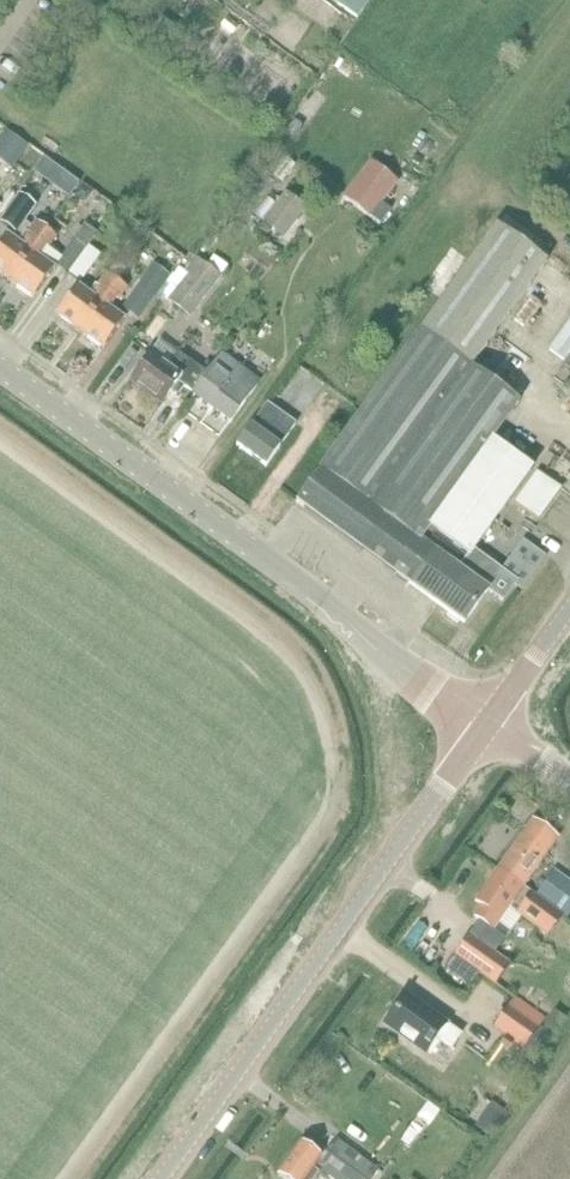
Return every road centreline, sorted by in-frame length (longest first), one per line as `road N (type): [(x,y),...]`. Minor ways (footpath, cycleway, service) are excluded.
road 1 (tertiary): [(482,726),(0,372)]
road 2 (tertiary): [(144,1178),(368,868),(482,726)]
road 3 (unclassified): [(482,726),(569,604)]

